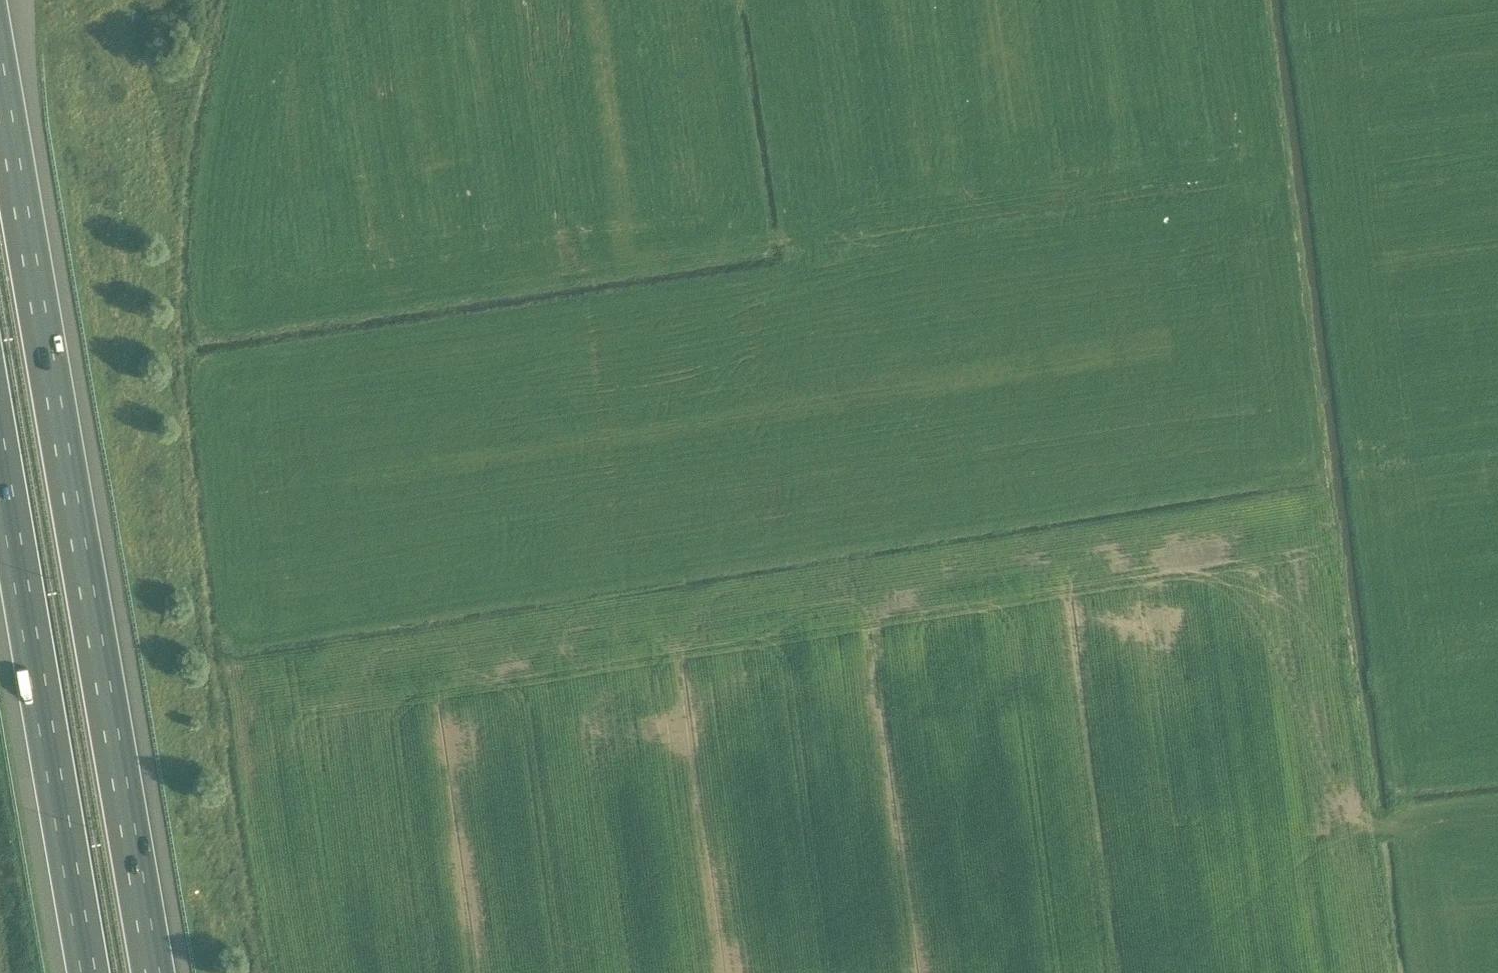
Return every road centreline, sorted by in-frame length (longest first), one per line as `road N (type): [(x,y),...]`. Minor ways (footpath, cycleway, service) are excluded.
road 1 (motorway): [(152,972),(0,84)]
road 2 (motorway): [(0,473),(86,972)]

